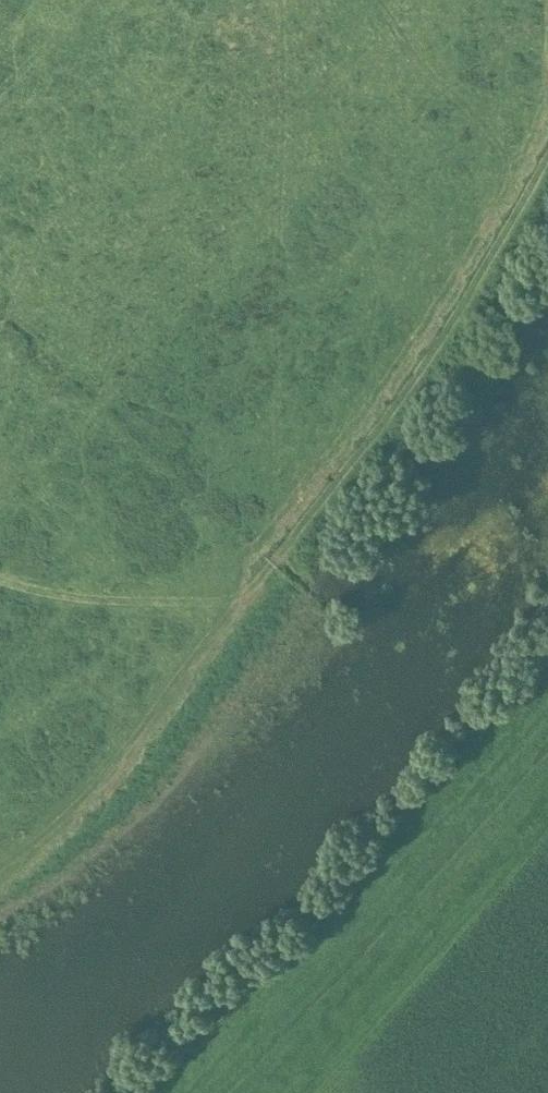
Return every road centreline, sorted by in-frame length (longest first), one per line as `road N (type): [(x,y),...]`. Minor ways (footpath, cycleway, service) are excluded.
road 1 (track): [(547,132),(507,212),(356,447),(57,804),(0,843)]
road 2 (track): [(547,747),(230,1092)]

